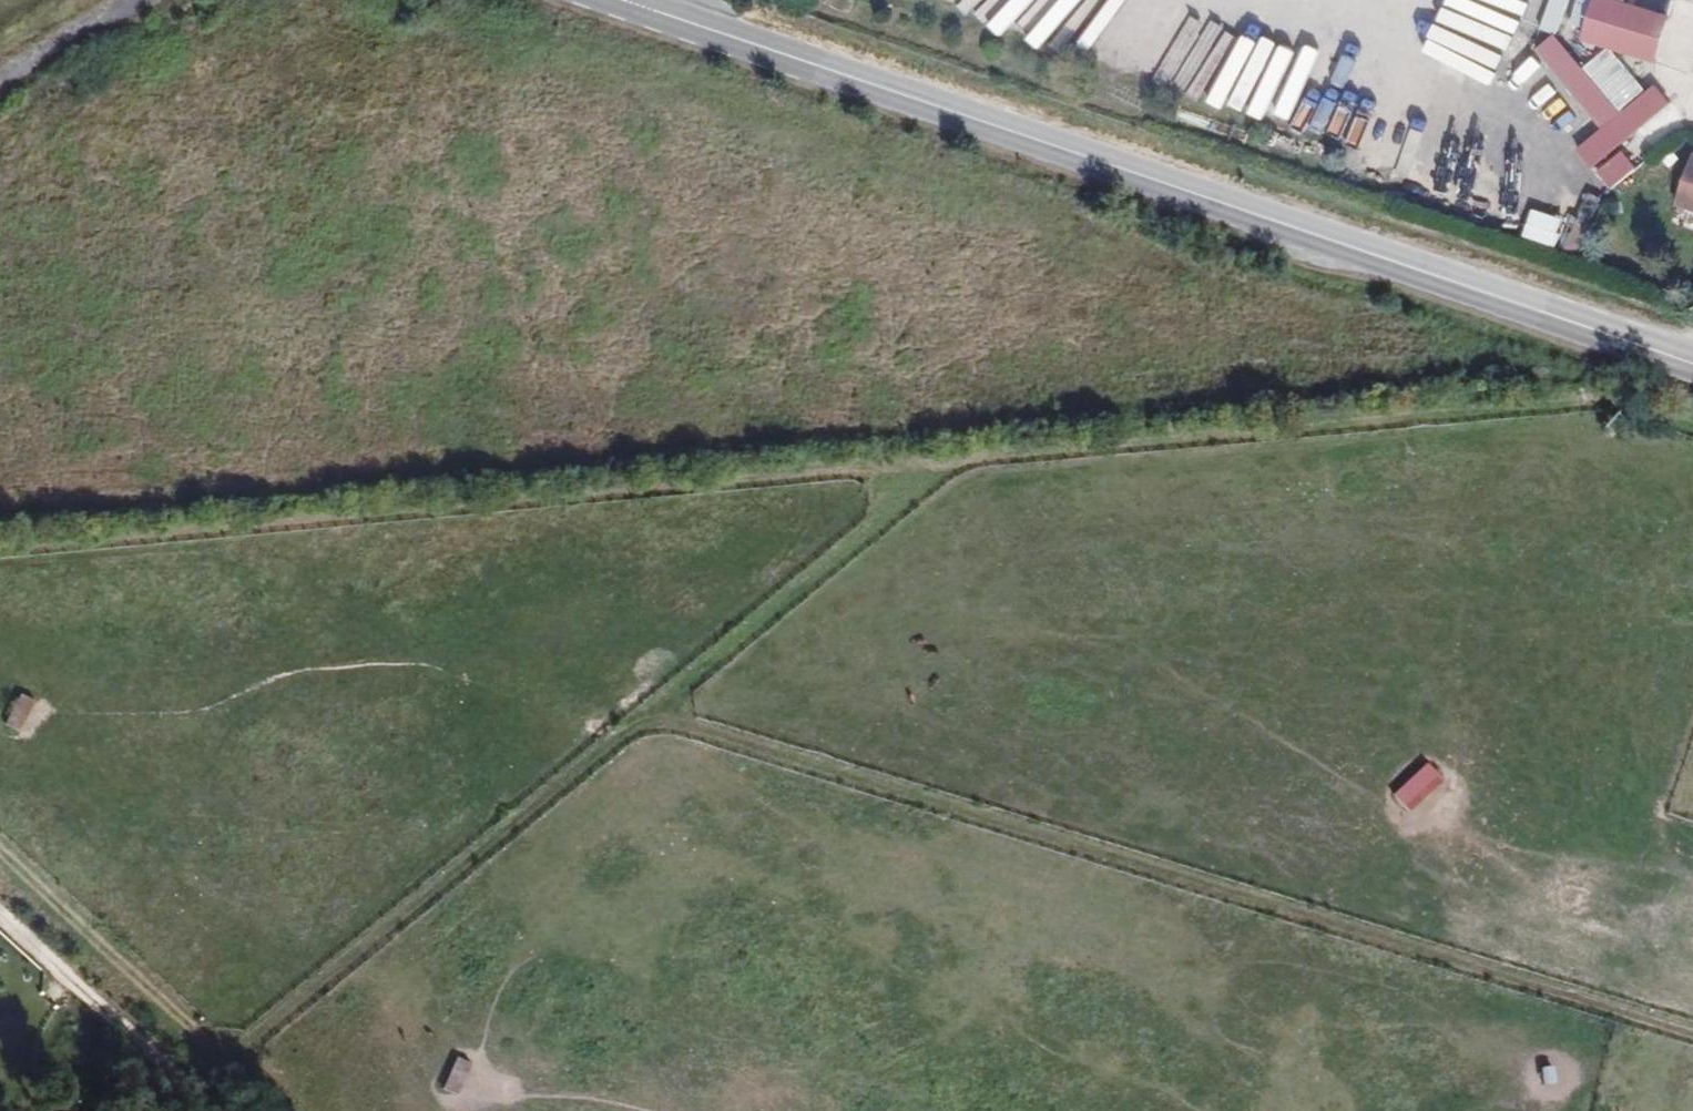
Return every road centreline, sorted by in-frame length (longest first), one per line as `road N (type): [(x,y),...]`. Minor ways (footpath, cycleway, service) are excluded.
road 1 (primary): [(1692,369),(644,9)]
road 2 (track): [(0,913),(221,1110)]
road 3 (unclassified): [(133,0),(37,52),(0,84)]

